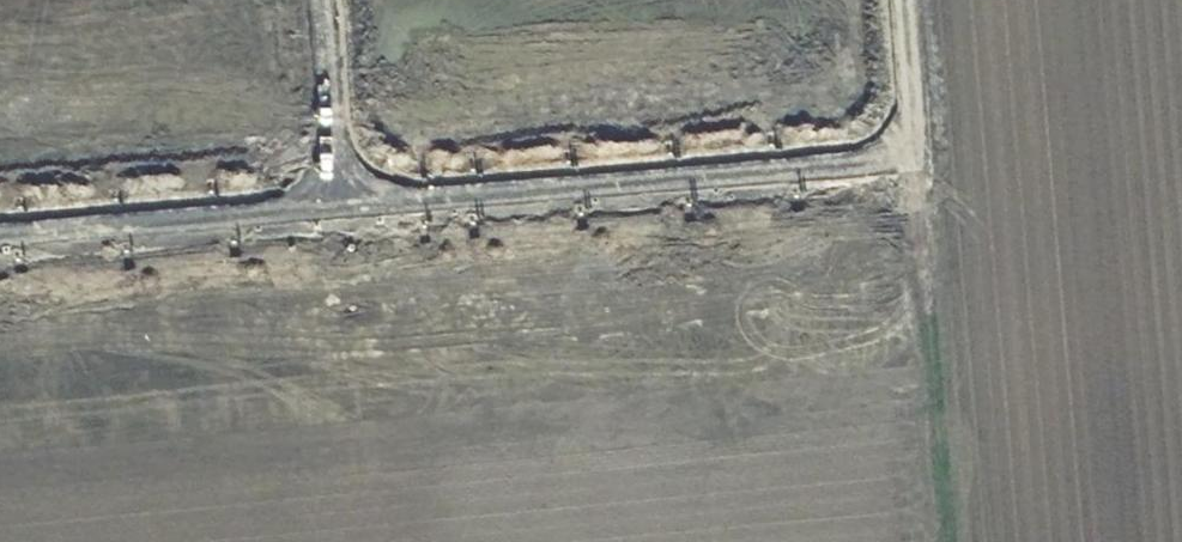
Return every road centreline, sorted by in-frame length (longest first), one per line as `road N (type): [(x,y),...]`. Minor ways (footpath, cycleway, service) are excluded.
road 1 (residential): [(344,208),(918,159)]
road 2 (residential): [(0,237),(344,208)]
road 3 (residential): [(327,0),(344,208)]
road 4 (residential): [(917,137),(902,0)]

